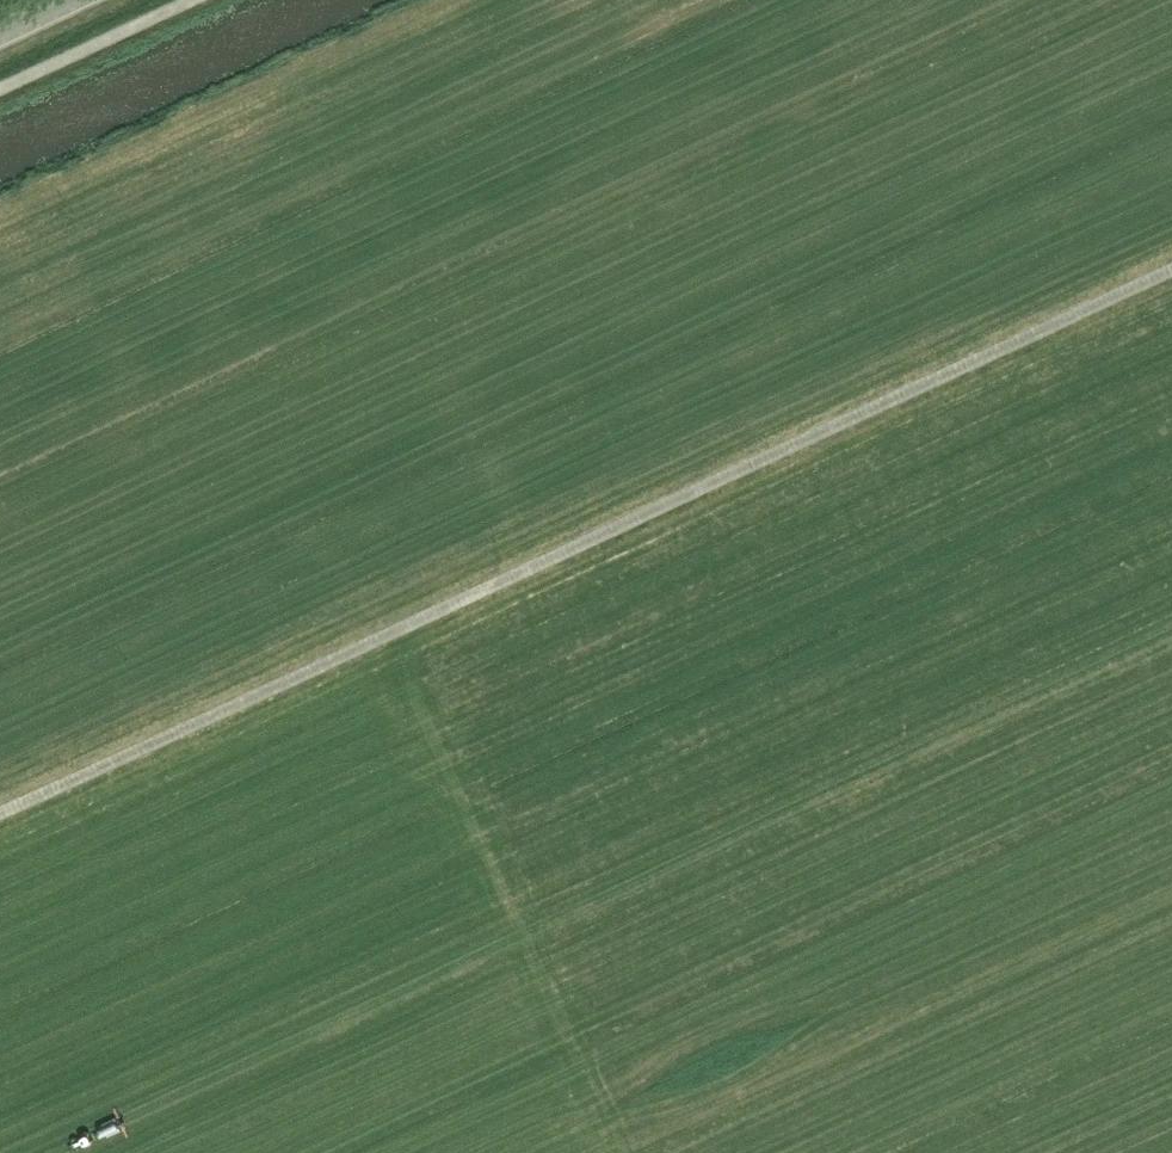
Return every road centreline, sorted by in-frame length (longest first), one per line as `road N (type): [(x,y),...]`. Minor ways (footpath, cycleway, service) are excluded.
road 1 (track): [(1171,260),(0,804)]

